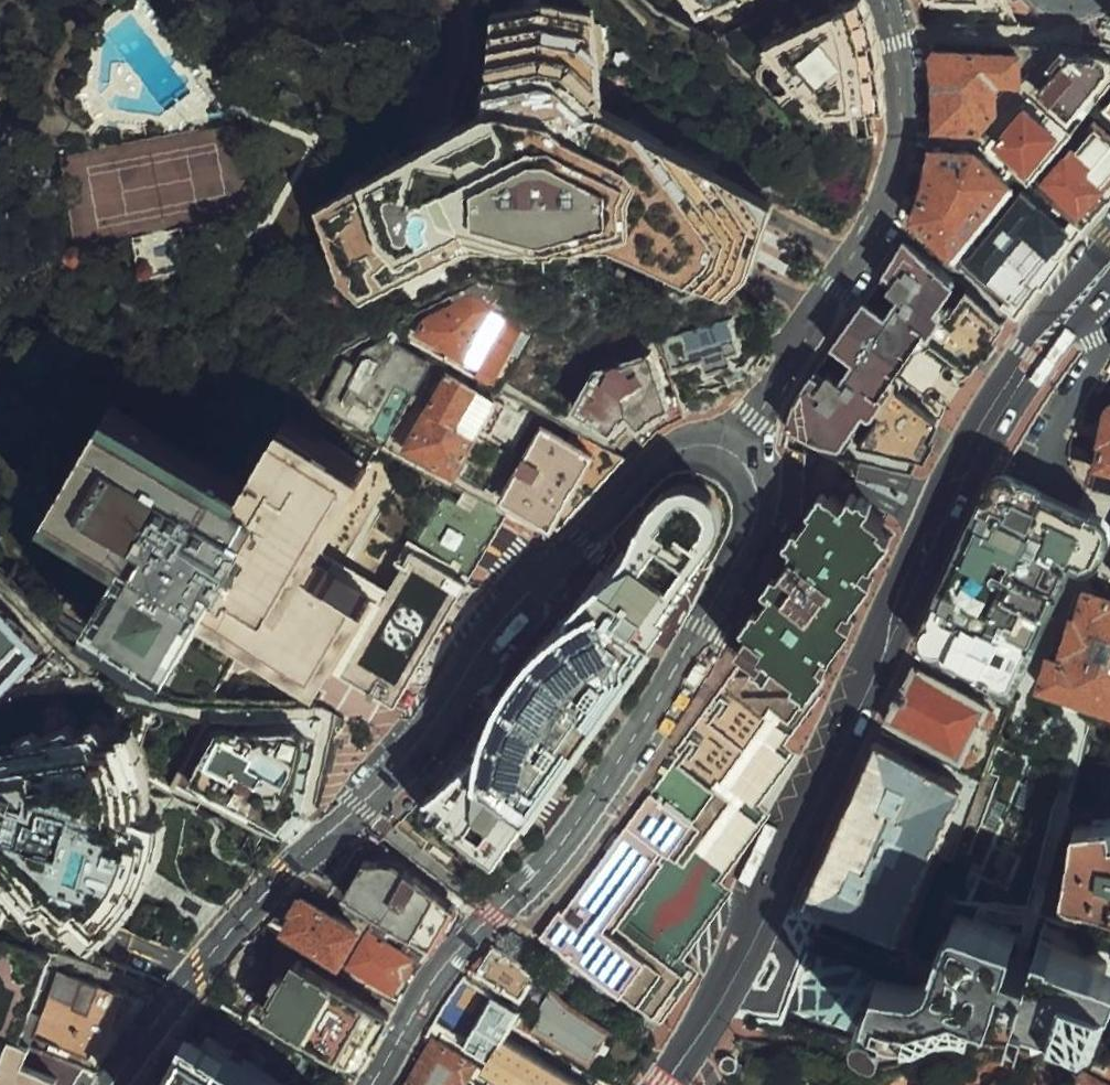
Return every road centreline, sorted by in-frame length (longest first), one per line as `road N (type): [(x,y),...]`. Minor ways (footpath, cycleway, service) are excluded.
road 1 (secondary): [(666,1084),(742,963),(993,418),(1109,266)]
road 2 (residential): [(737,455),(694,445),(640,475),(504,621),(425,739),(221,945),(113,1084)]
road 3 (residential): [(375,1084),(447,965),(571,832),(748,545),(756,483),(737,455)]
road 4 (residential): [(737,455),(886,227),(901,181),(904,93),(901,43),(886,0)]

